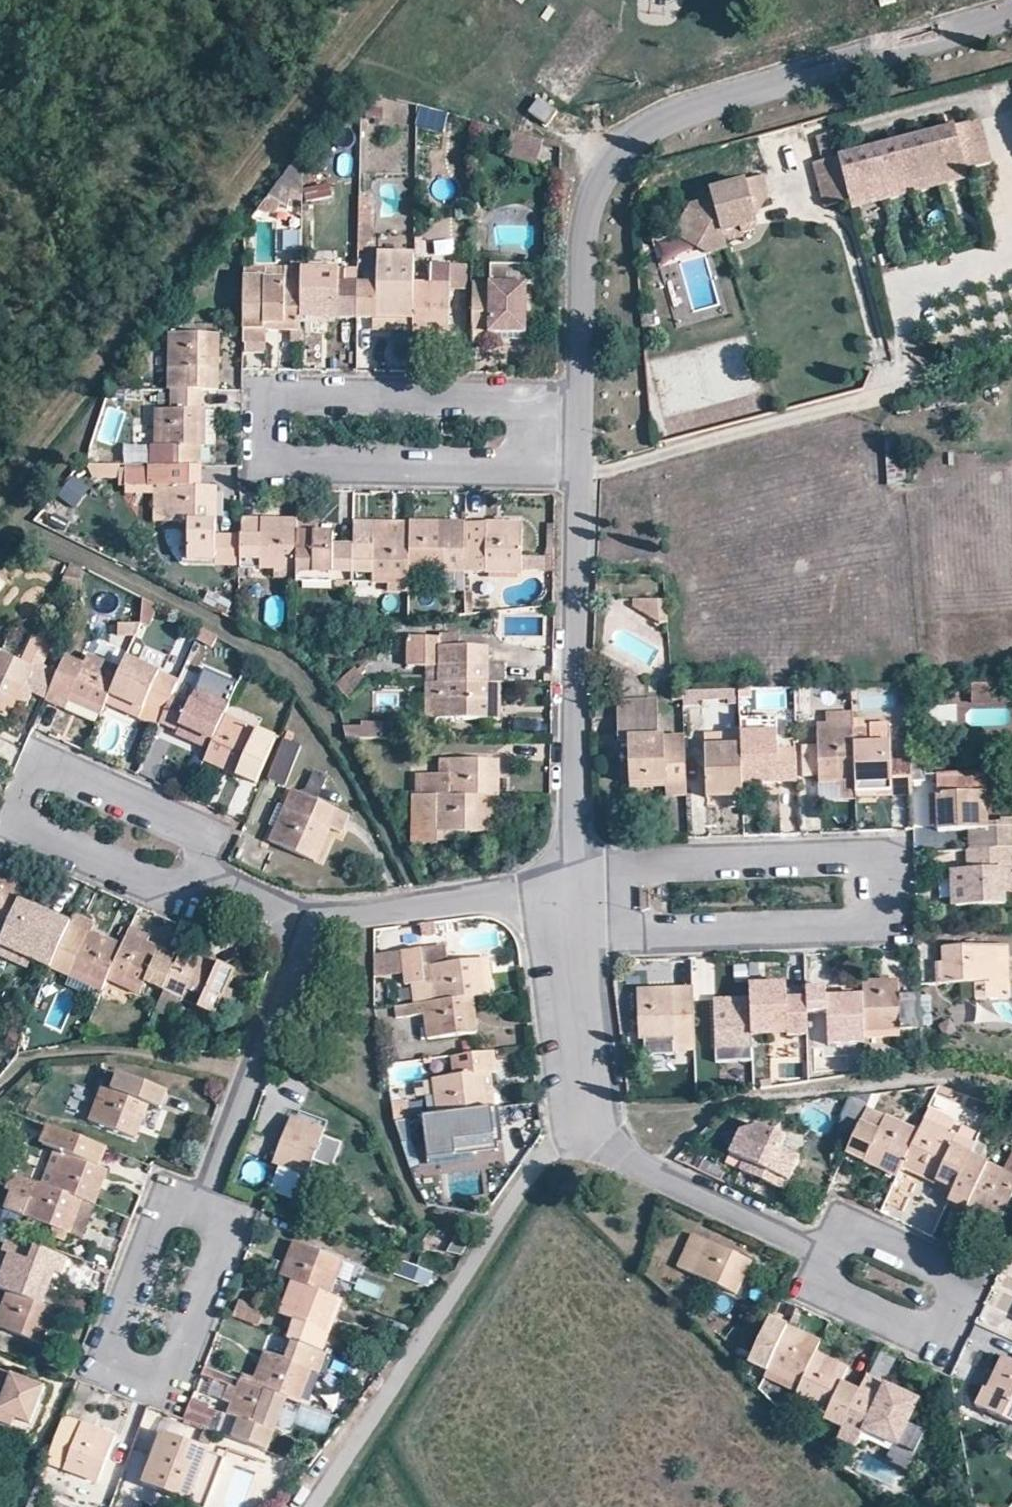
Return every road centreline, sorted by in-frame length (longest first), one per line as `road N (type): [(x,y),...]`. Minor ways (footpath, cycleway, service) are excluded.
road 1 (residential): [(576,398),(267,393),(265,468),(575,475)]
road 2 (residential): [(576,946),(879,919),(891,909),(889,853),(875,849),(575,873)]
road 3 (residential): [(576,398),(580,212),(602,167),(641,125),(1011,15)]
road 4 (residential): [(313,1506),(549,1148),(591,1126)]
road 5 (residential): [(202,1208),(182,1202),(163,1210),(111,1352),(114,1370),(159,1388),(173,1379),(233,1231)]
road 6 (residential): [(575,873),(575,475)]
road 7 (residential): [(810,1276),(940,1334),(966,1278),(836,1220),(823,1249)]
road 8 (residential): [(202,1208),(304,924)]
road 9 (residential): [(205,869),(212,831),(63,762),(46,769),(24,815),(30,830)]
road 10 (residential): [(304,924),(574,899)]
road 11 (residential): [(823,1249),(623,1156),(591,1126)]
road 12 (residential): [(30,830),(174,890),(192,887),(205,869)]
road 13 (residential): [(591,1126),(576,946)]

